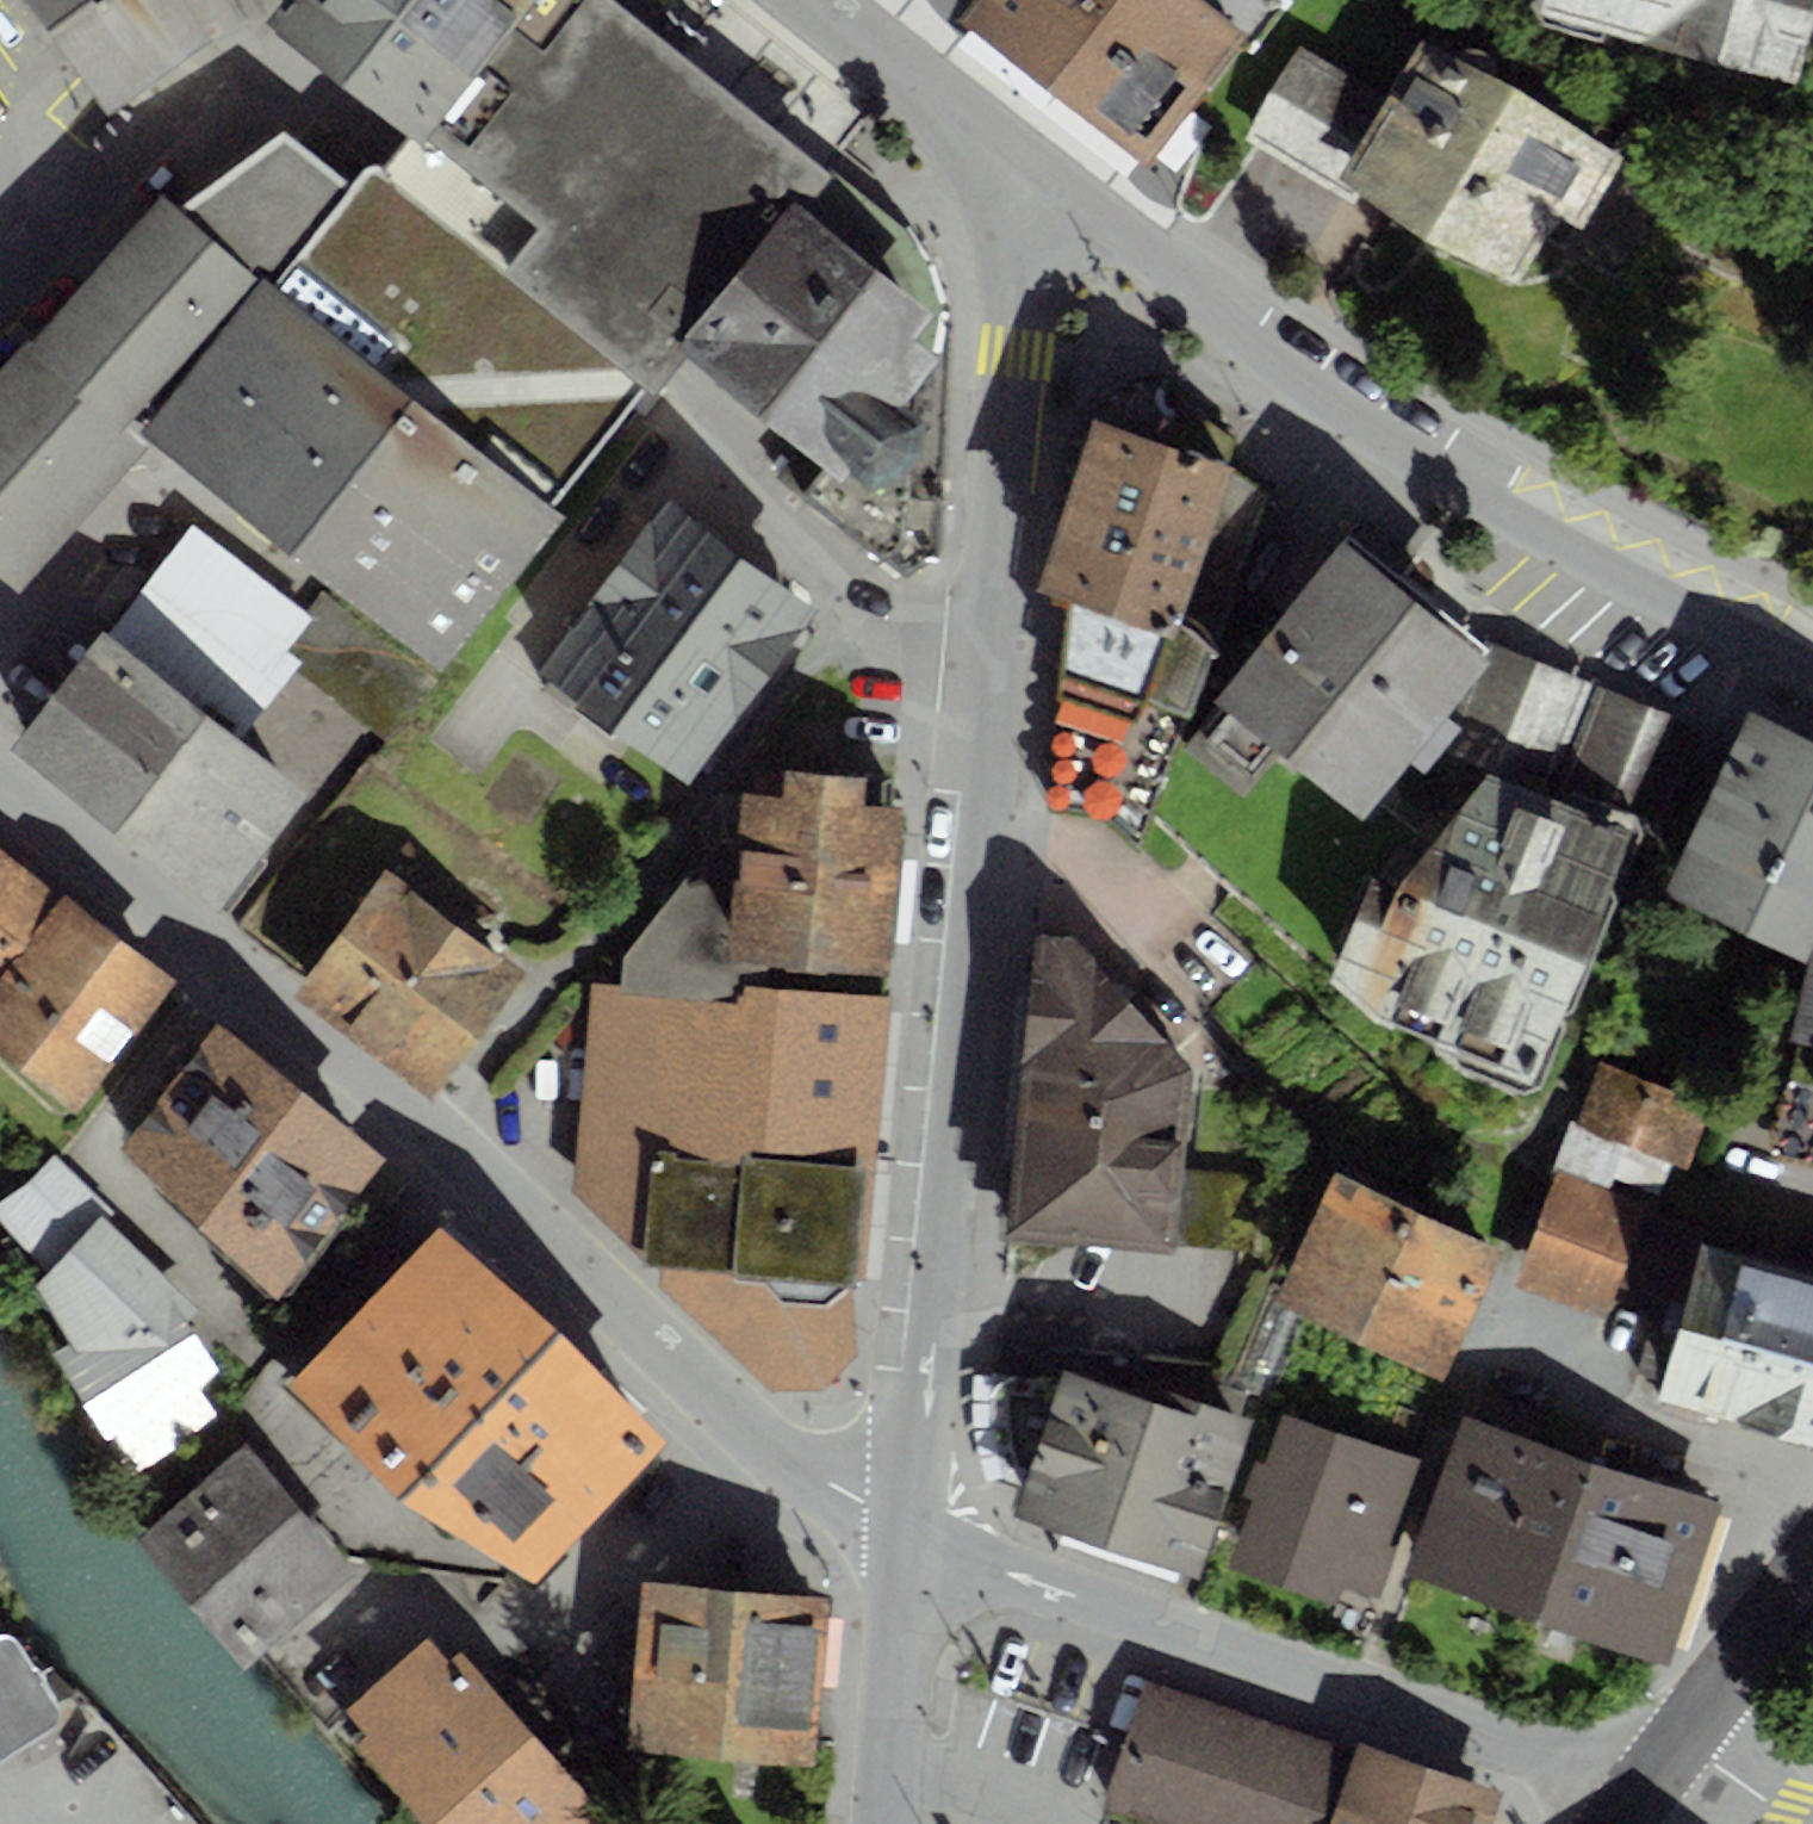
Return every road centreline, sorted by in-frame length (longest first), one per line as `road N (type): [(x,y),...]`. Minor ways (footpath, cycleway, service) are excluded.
road 1 (residential): [(1012,166),(1015,244),(985,641),(902,1527)]
road 2 (residential): [(902,1527),(751,1431),(427,1125),(0,794)]
road 3 (residential): [(1812,673),(1685,614),(1472,497),(1250,350),(1153,260),(1012,166)]
road 4 (residential): [(1634,1798),(1604,1775),(1032,1582),(902,1527)]
road 5 (residential): [(902,1527),(895,1823)]
road 6 (residential): [(809,0),(1012,166)]
road 7 (tertiary): [(1679,1741),(1812,1565)]
road 8 (residential): [(1679,1741),(1746,1790),(1812,1821)]

